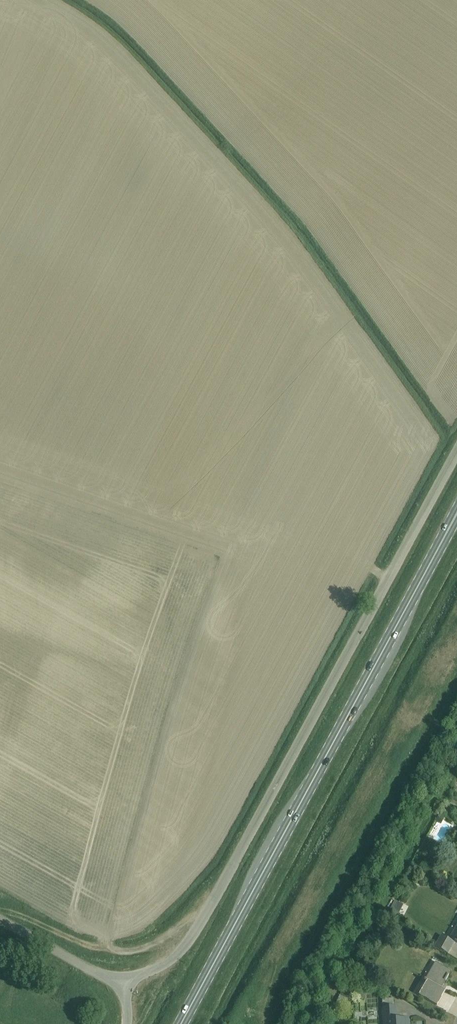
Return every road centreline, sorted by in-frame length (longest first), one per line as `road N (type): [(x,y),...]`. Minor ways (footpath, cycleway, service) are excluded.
road 1 (unclassified): [(119,983),(185,950),(456,450)]
road 2 (primary): [(181,1023),(456,514)]
road 3 (unclassified): [(119,983),(0,923)]

